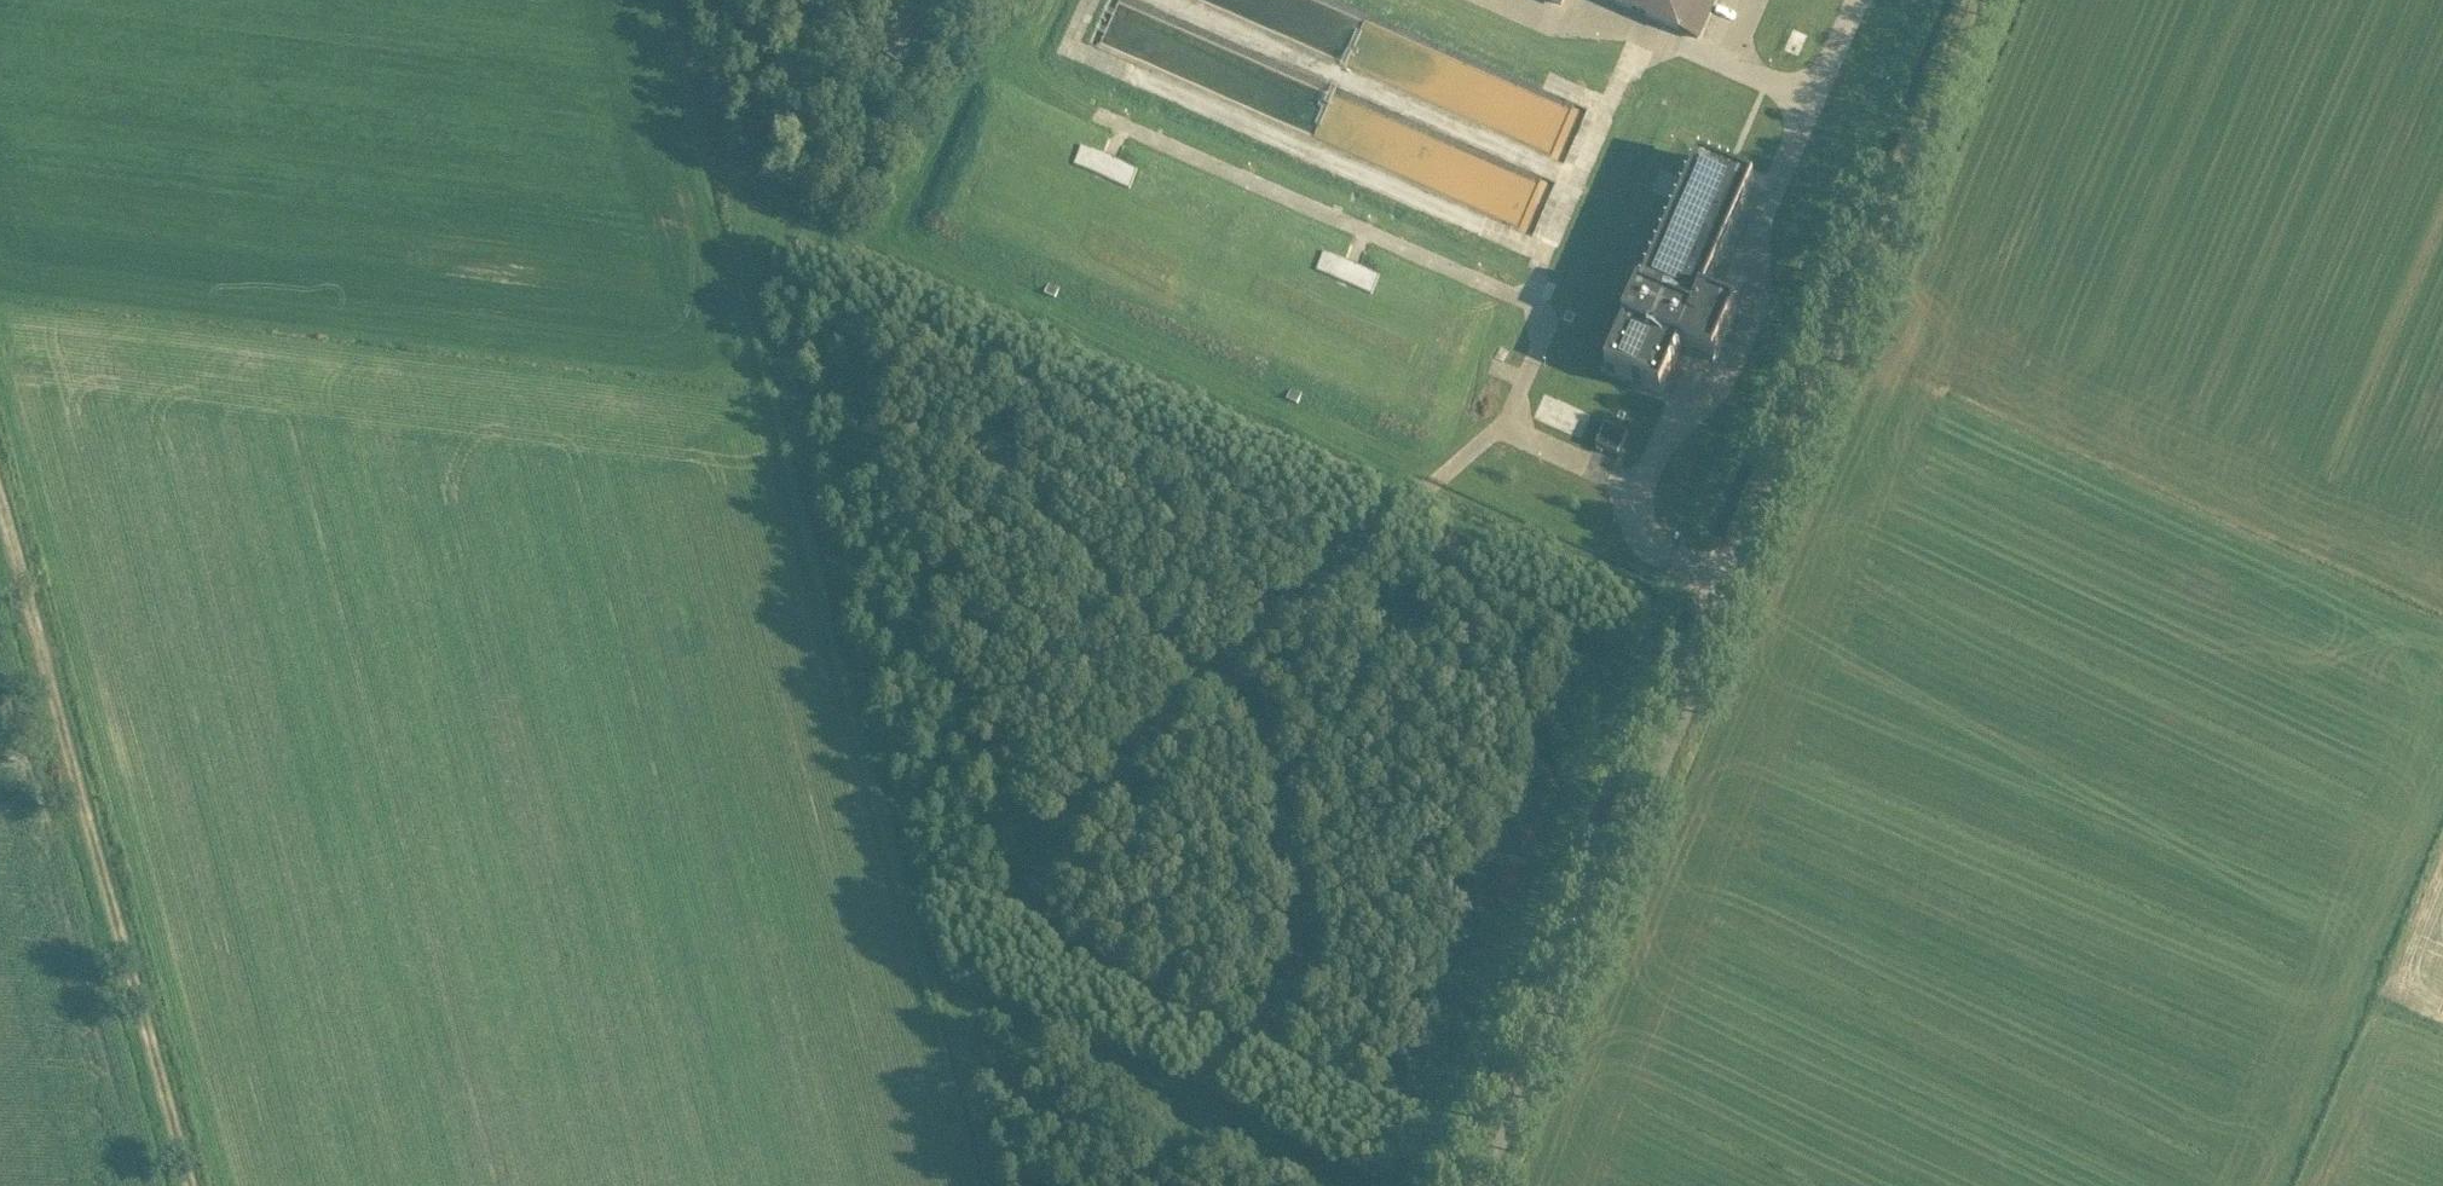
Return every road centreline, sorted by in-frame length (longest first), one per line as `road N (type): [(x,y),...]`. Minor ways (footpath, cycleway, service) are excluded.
road 1 (unclassified): [(1474,1185),(1980,0)]
road 2 (track): [(186,1185),(0,514)]

